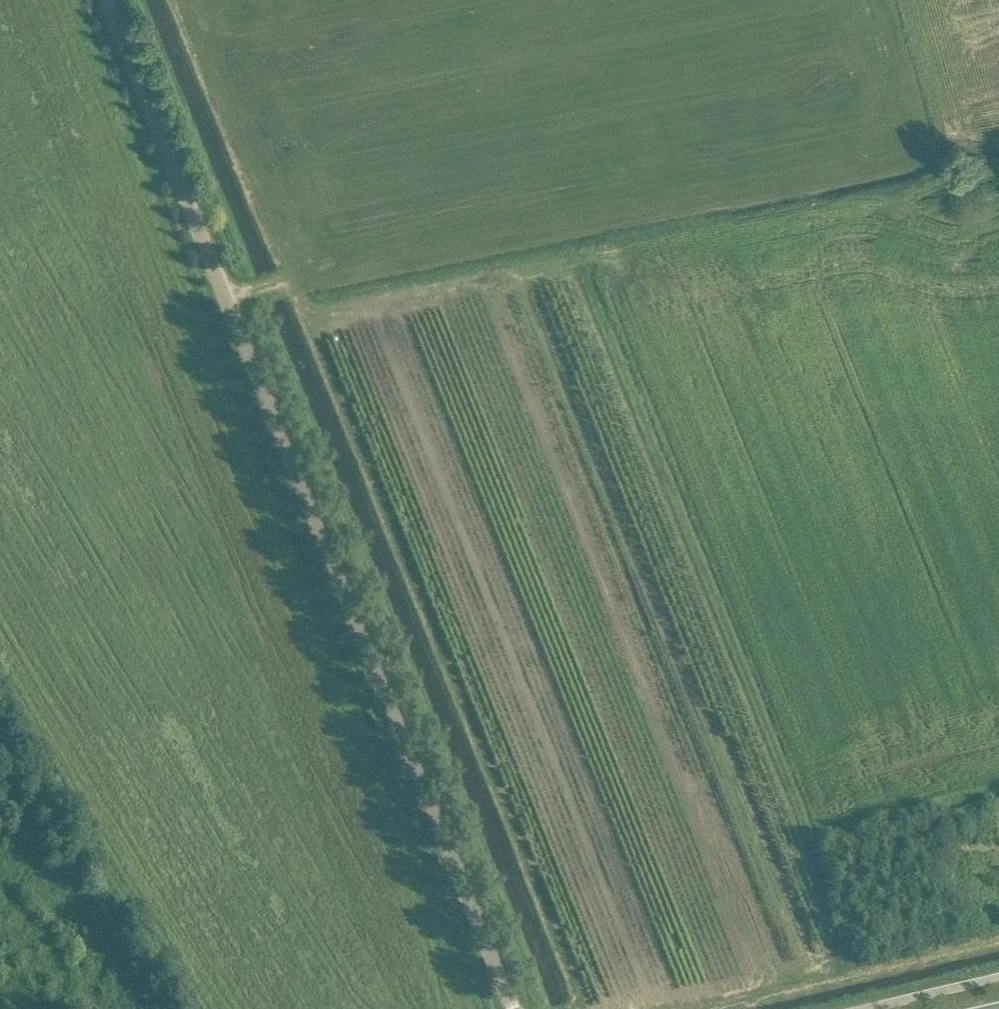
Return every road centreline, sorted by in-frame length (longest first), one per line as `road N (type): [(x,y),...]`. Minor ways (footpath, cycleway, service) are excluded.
road 1 (unclassified): [(225,296),(925,144),(933,127),(895,0)]
road 2 (unclassified): [(512,1008),(225,296)]
road 3 (unclassified): [(225,296),(106,0)]

